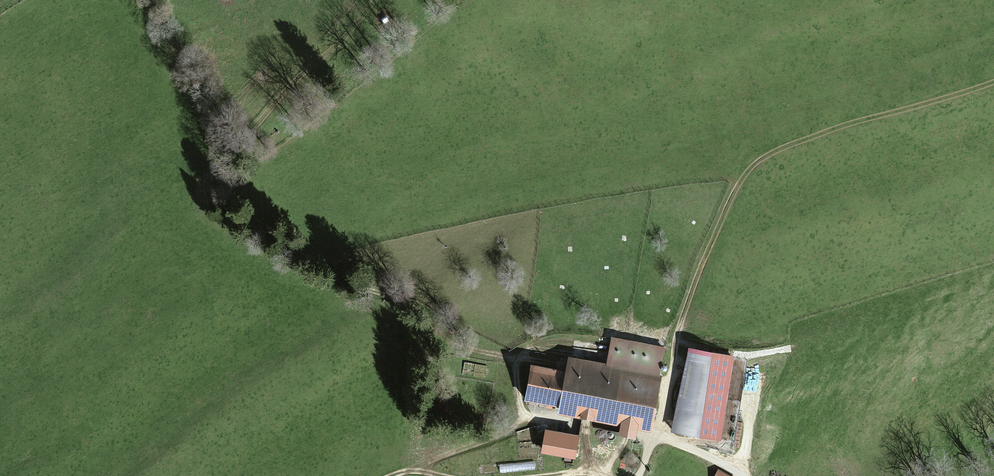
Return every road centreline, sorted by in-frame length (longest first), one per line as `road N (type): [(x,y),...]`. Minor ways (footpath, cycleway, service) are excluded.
road 1 (track): [(655,437),(682,320),(751,165),(800,141),(993,81)]
road 2 (track): [(243,126),(212,185),(232,218),(402,302),(447,339),(516,359)]
road 3 (track): [(411,468),(518,427),(516,359)]
road 4 (track): [(524,418),(655,437)]

